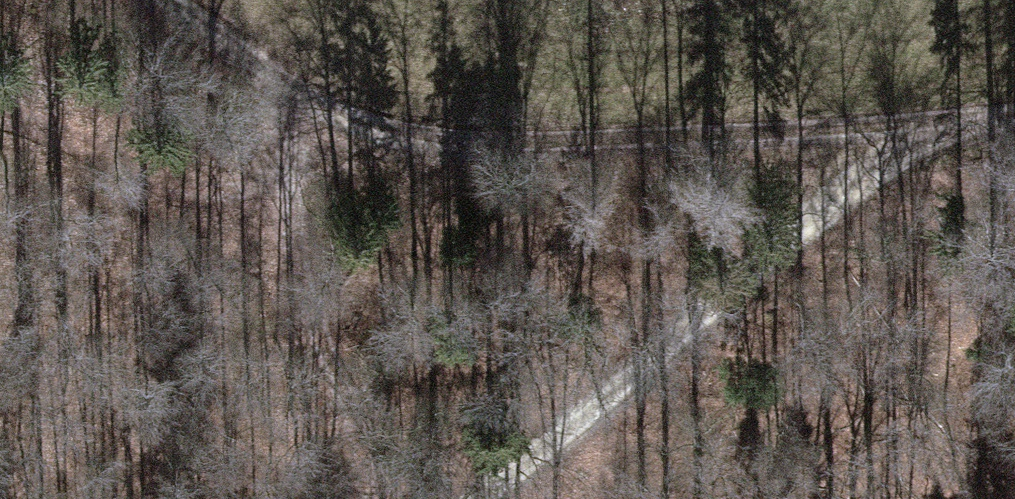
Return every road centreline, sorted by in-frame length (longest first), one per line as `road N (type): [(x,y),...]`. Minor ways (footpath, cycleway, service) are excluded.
road 1 (track): [(154,0),(315,122),(264,209),(349,414),(363,498)]
road 2 (track): [(315,122),(392,146),(917,140)]
road 3 (track): [(917,140),(472,498)]
road 4 (track): [(0,107),(14,106),(264,209)]

